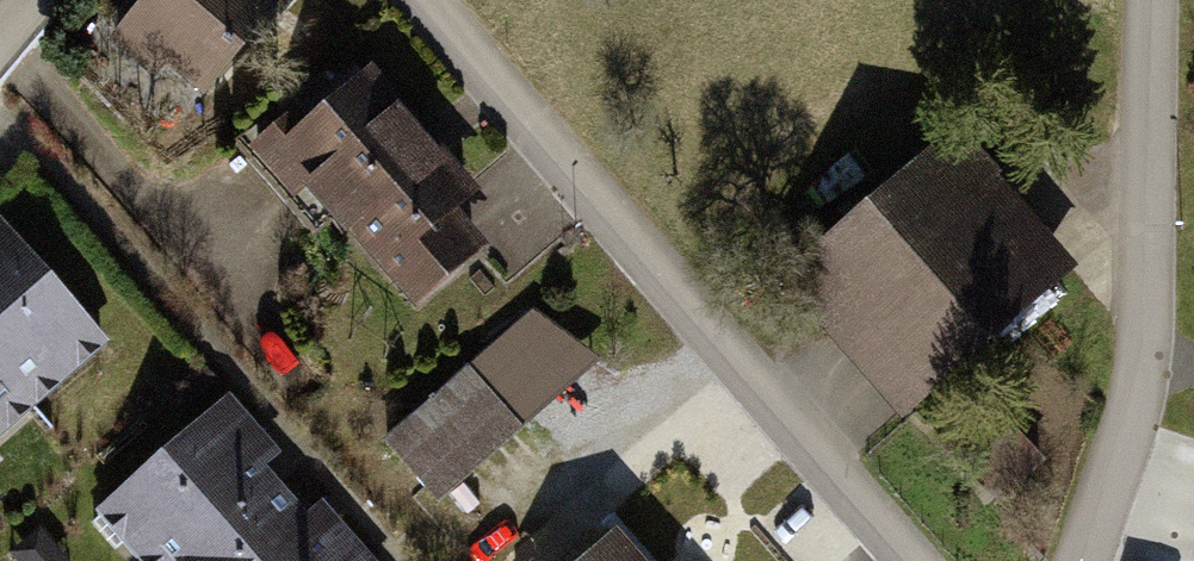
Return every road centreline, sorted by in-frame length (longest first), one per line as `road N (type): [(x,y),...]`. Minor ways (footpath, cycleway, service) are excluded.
road 1 (residential): [(926,560),(437,0)]
road 2 (residential): [(1150,0),(1147,342),(1103,519),(1084,560)]
road 3 (track): [(449,560),(563,493),(724,332)]

